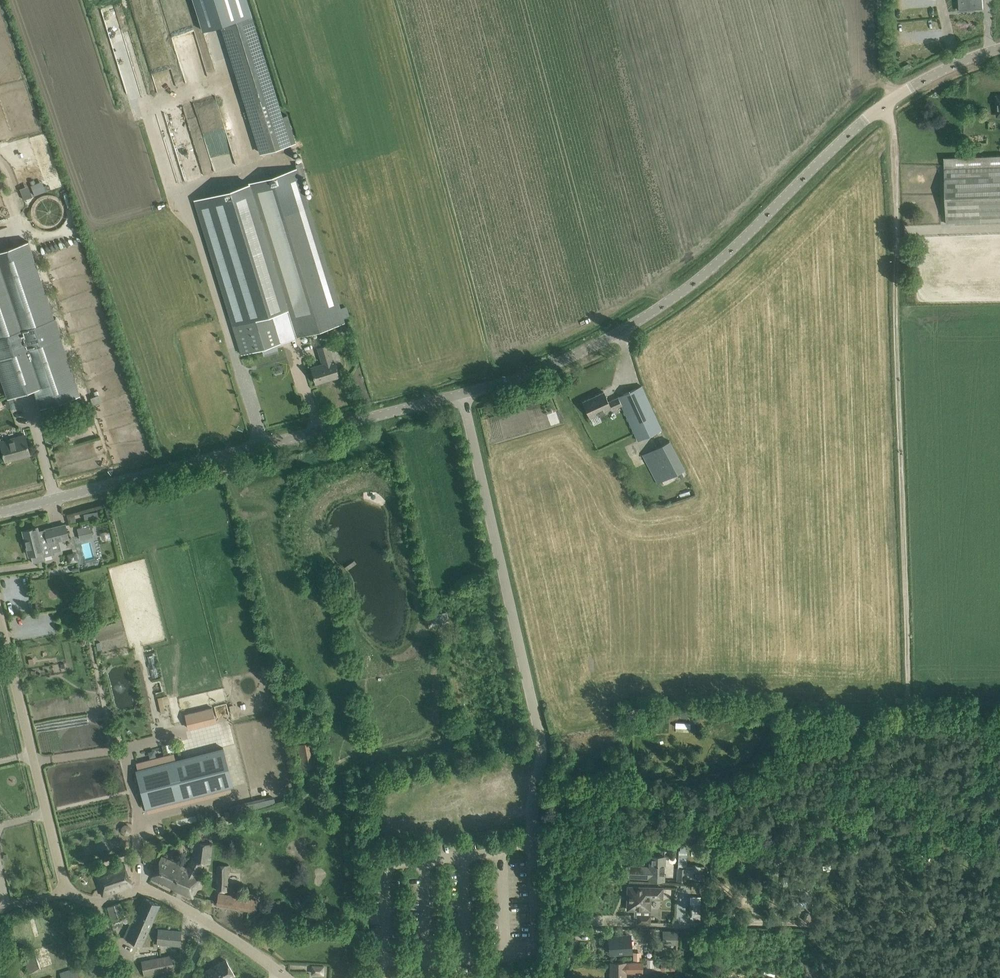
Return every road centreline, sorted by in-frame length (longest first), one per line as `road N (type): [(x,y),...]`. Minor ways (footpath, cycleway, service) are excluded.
road 1 (tertiary): [(0,511),(492,388),(593,348),(686,290),(862,121),(945,69),(999,49)]
road 2 (track): [(904,712),(897,207),(884,0)]
road 3 (track): [(603,861),(631,792),(752,769),(793,710),(904,712)]
road 4 (unclassified): [(67,893),(0,616)]
road 5 (unclassified): [(286,977),(151,890),(100,902),(67,893)]
road 6 (residential): [(544,977),(572,950),(603,861)]

